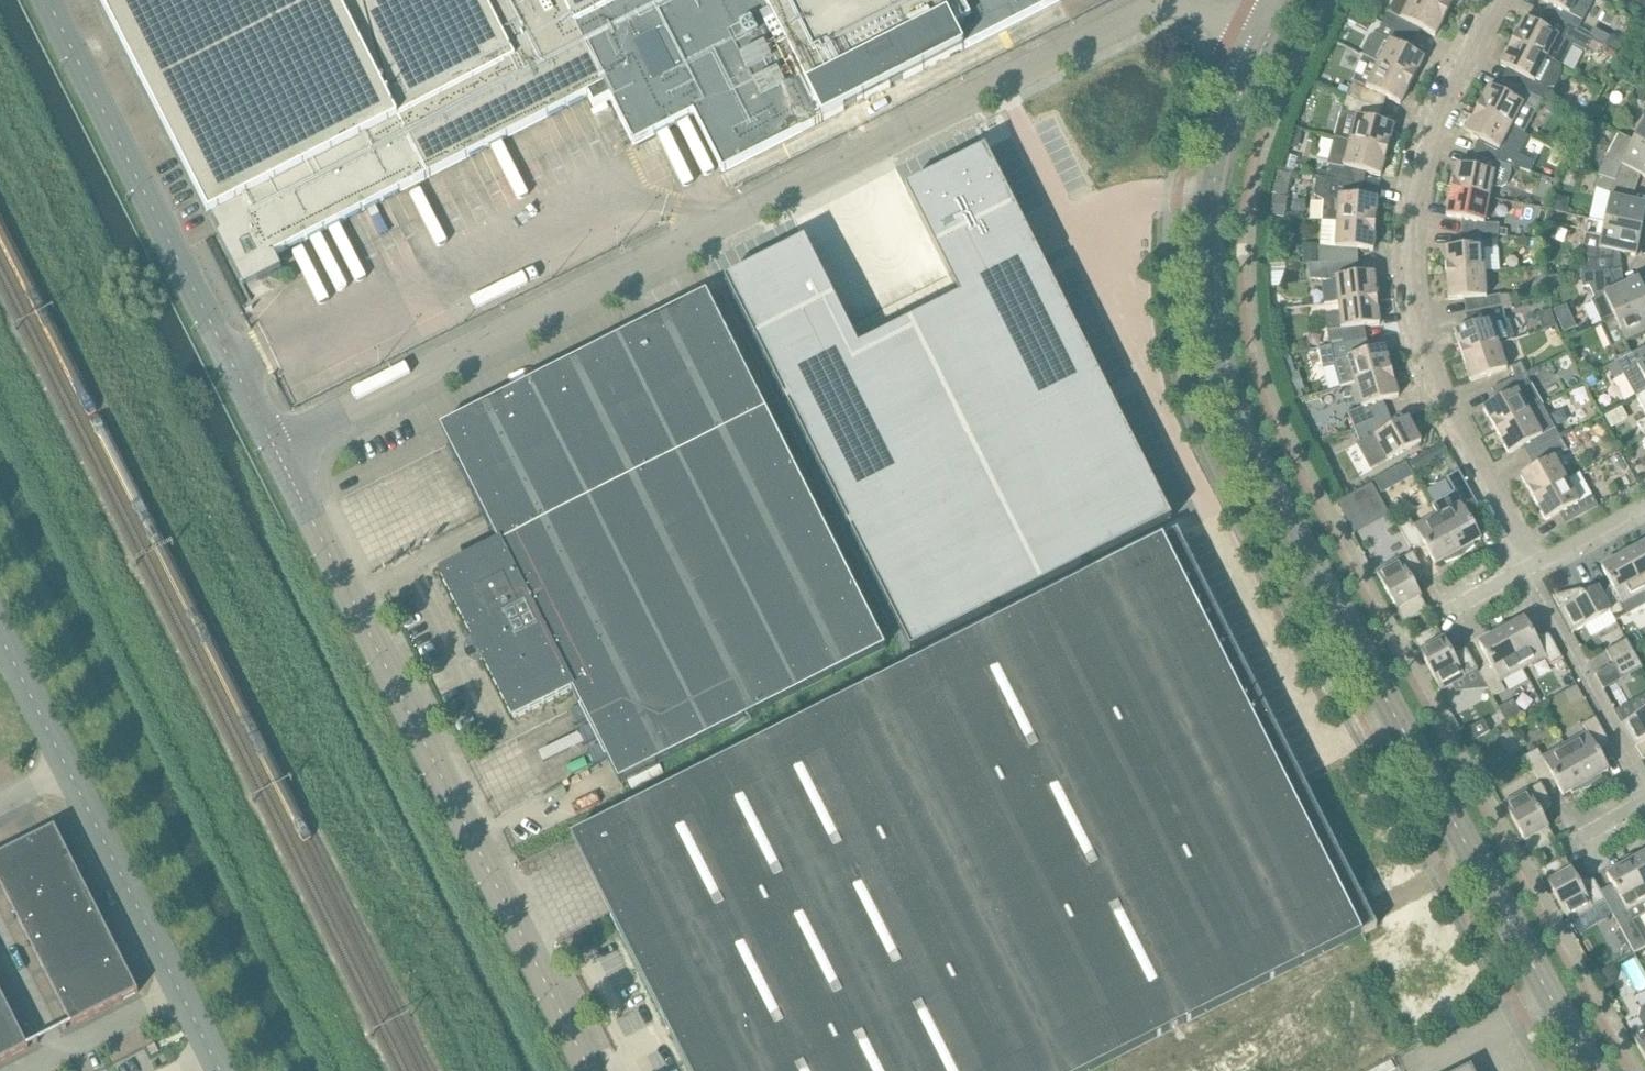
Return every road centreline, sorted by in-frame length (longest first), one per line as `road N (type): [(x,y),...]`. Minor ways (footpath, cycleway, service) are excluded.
road 1 (tertiary): [(1592,1070),(1269,487),(1230,403),(1213,328),(1209,222),(1222,146),(1265,45)]
road 2 (unclassified): [(275,447),(1162,6),(1185,3),(1265,45)]
road 3 (tertiary): [(590,1070),(275,447)]
road 4 (residential): [(1529,570),(1451,424),(1423,353),(1417,273),(1420,201),(1438,120),(1500,0)]
road 5 (tertiary): [(275,447),(48,0)]
road 6 (unclassified): [(221,1070),(0,634)]
road 7 (residential): [(1529,570),(1644,505)]

